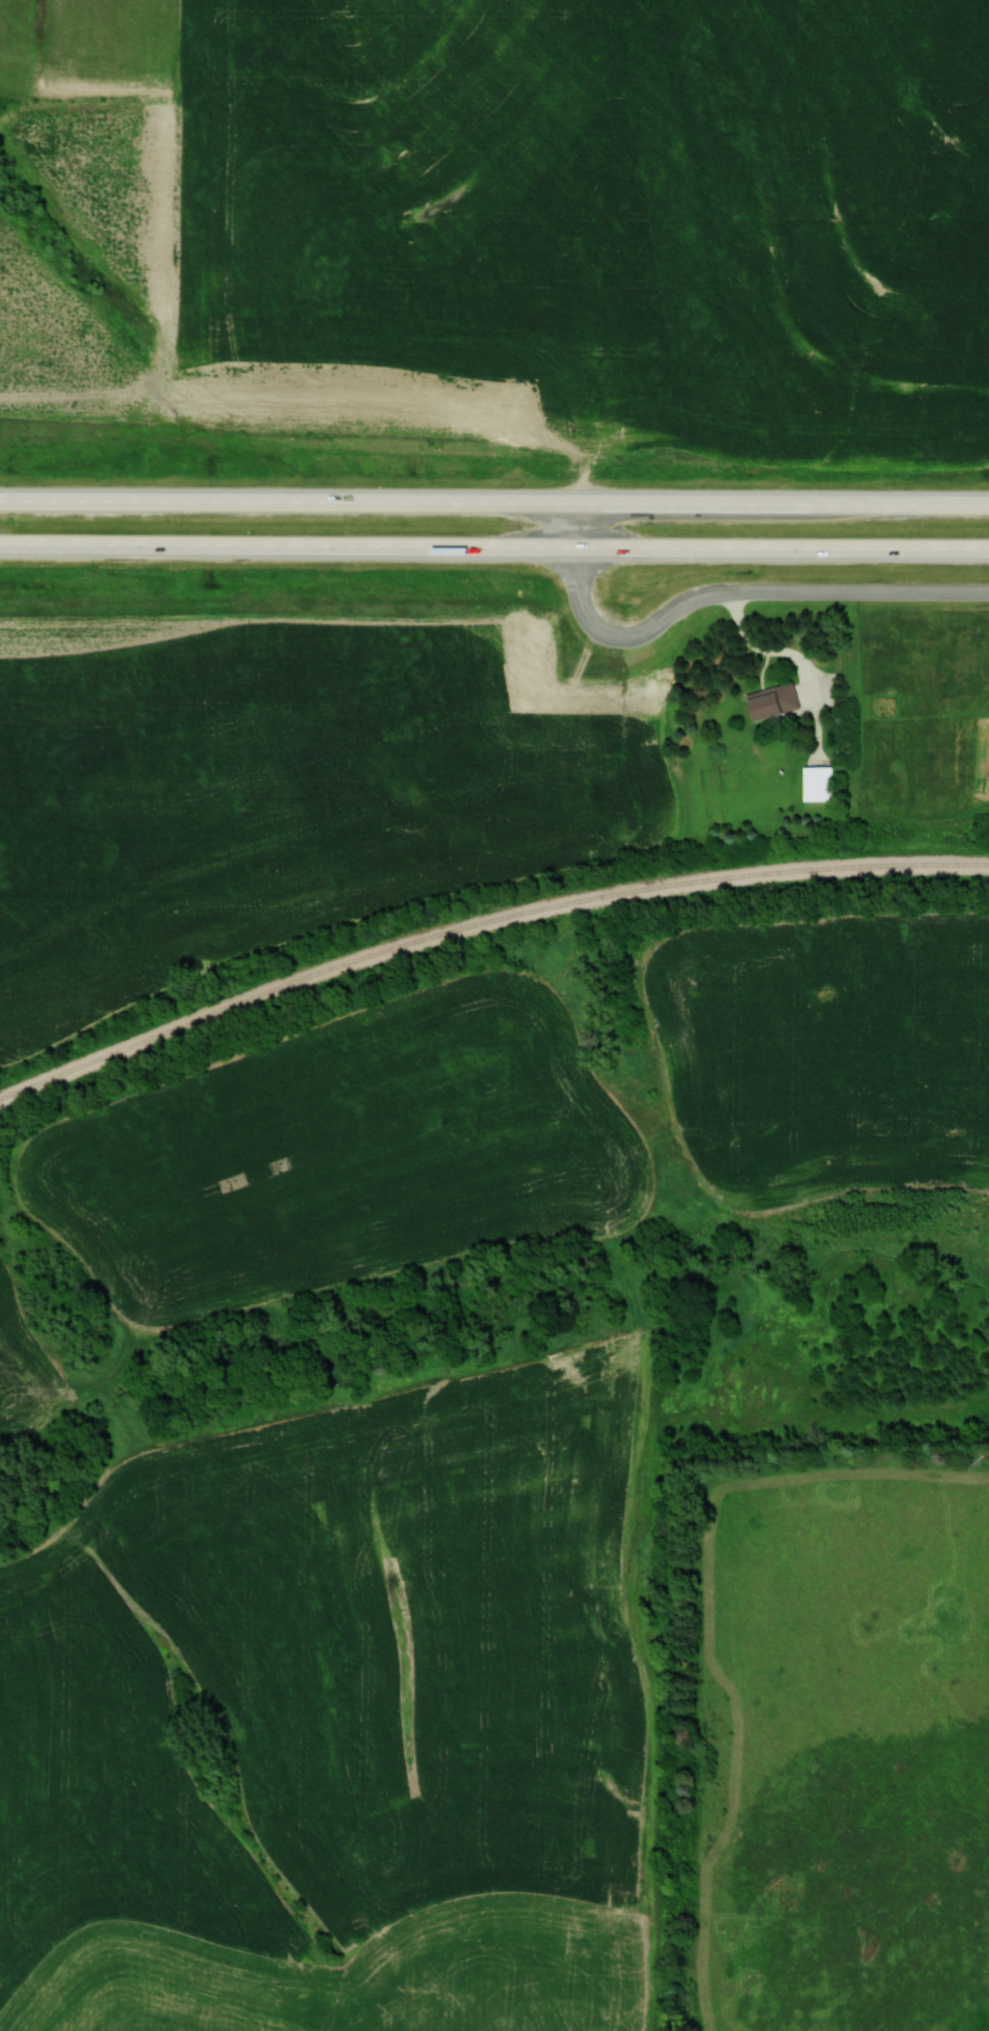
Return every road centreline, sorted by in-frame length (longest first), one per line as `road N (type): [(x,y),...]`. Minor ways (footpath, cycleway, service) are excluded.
road 1 (trunk): [(988,505),(687,500),(338,481),(0,445)]

